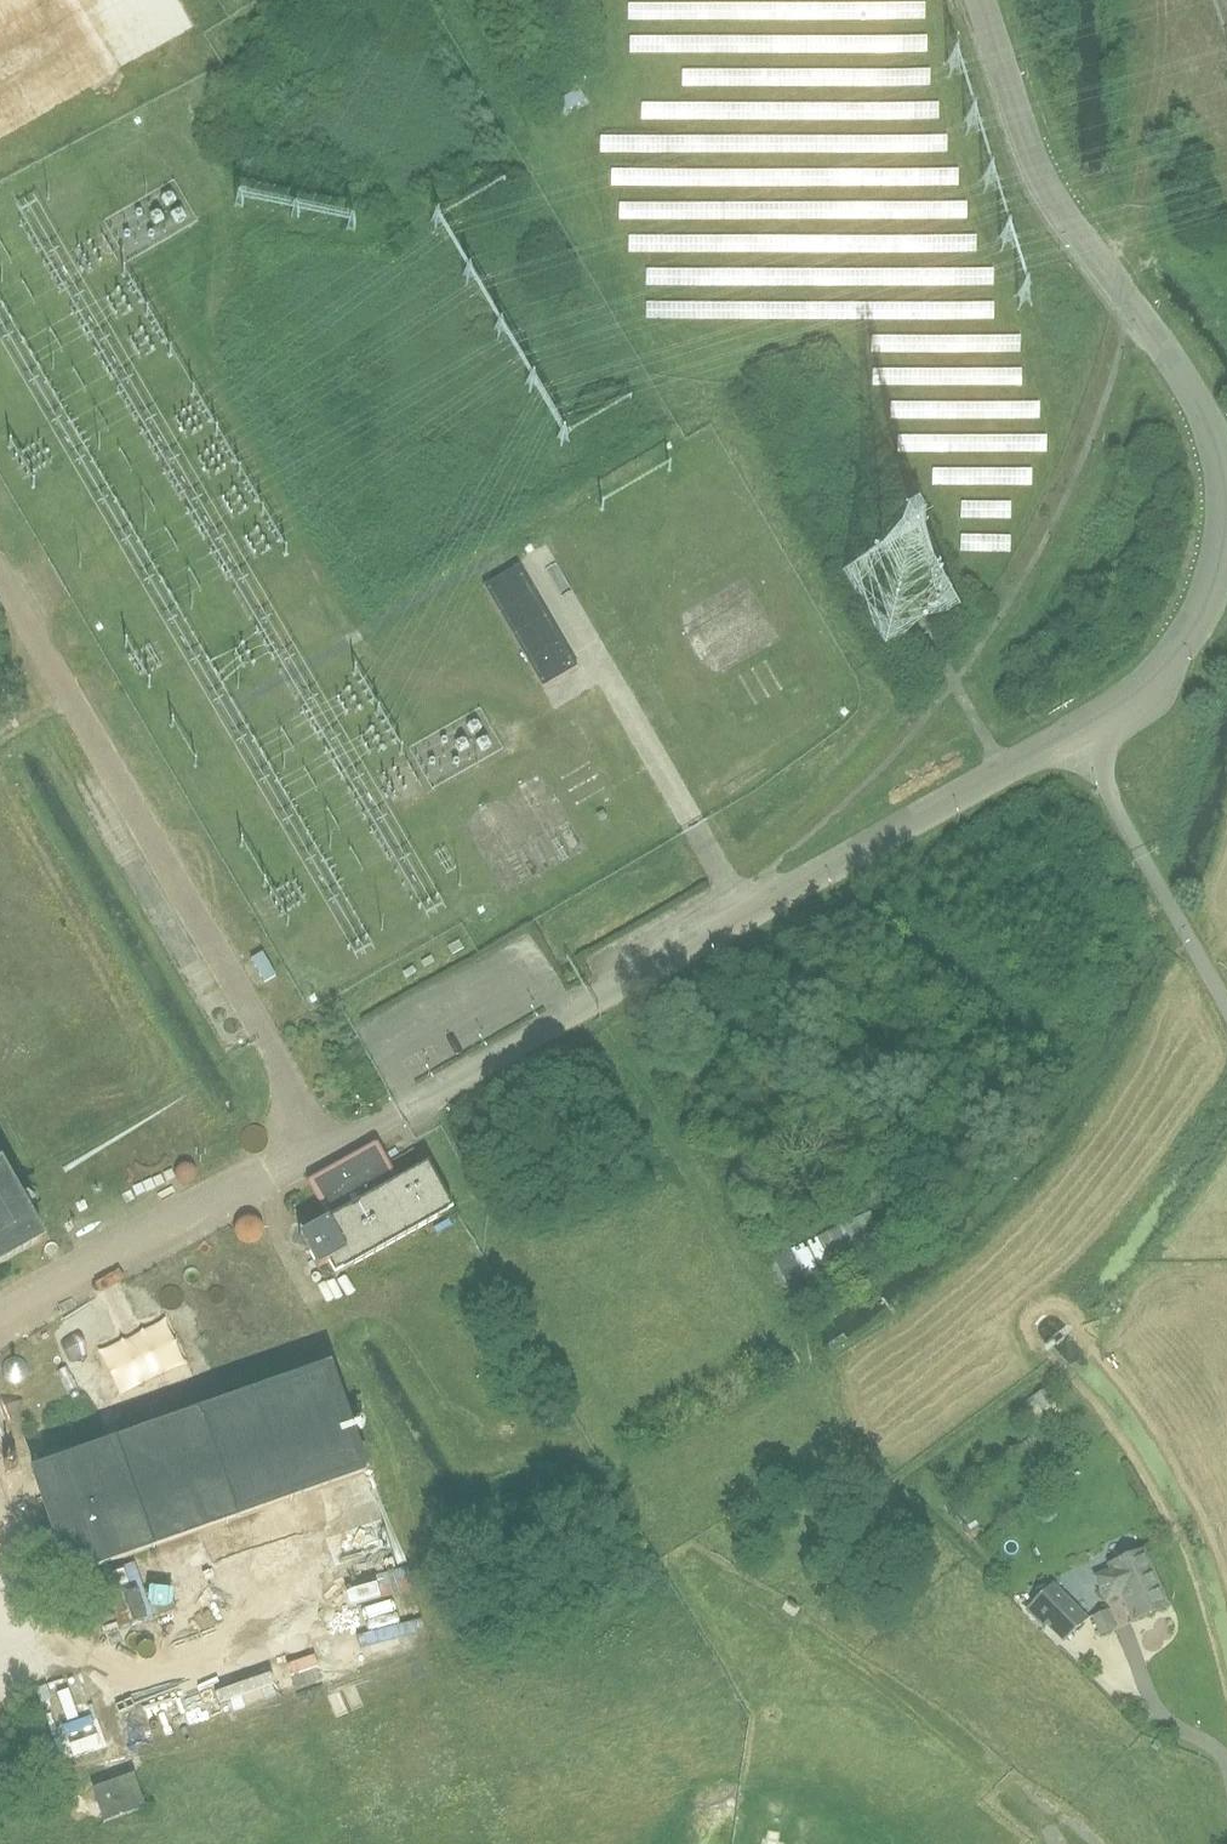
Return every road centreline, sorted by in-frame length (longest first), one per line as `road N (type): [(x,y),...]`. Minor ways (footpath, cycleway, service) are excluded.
road 1 (unclassified): [(1226,1006),(1072,737),(1149,686),(1210,593),(1225,537),(1214,434),(1178,368),(1051,206),(1024,150),(976,0)]

